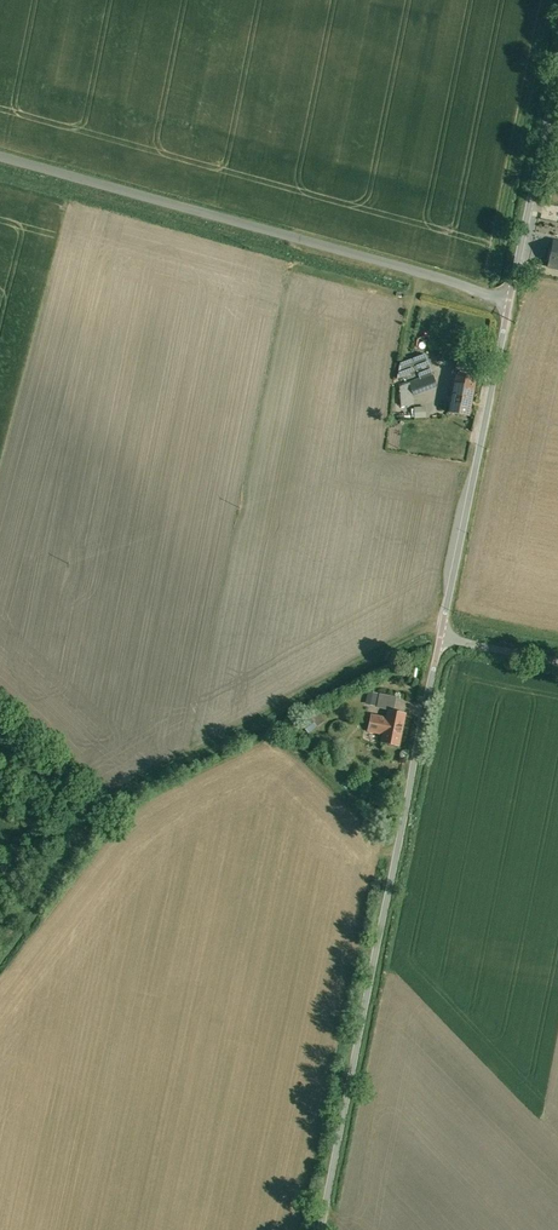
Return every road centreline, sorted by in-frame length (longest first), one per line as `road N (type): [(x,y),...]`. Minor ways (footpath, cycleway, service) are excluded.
road 1 (unclassified): [(316,1229),(510,307)]
road 2 (unclassified): [(510,307),(447,281),(0,159)]
road 3 (unclassified): [(510,307),(557,74)]

